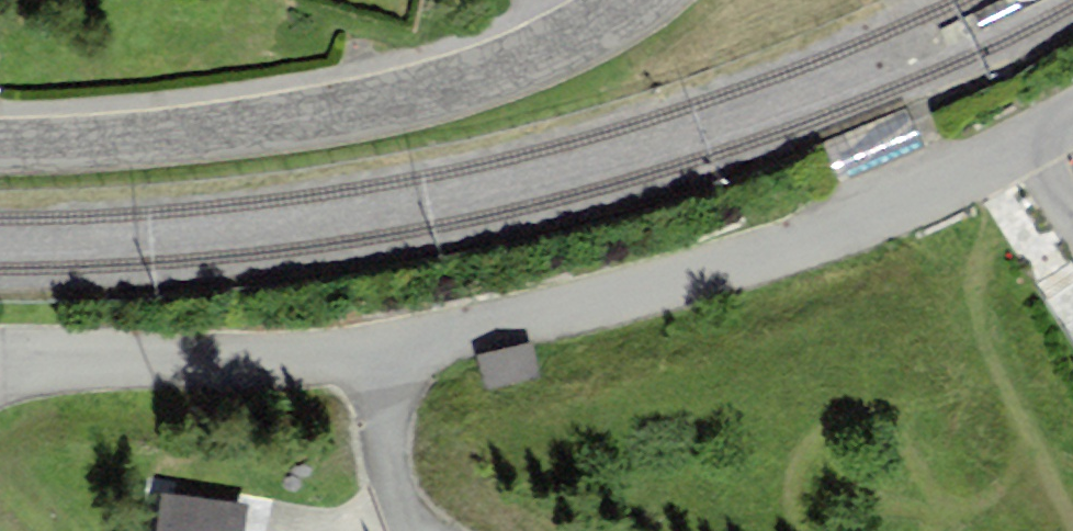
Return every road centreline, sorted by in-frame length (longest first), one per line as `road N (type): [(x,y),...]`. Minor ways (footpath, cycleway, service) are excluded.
road 1 (residential): [(1072,106),(872,210),(396,349)]
road 2 (residential): [(0,145),(332,112),(545,60),(646,0)]
road 3 (residential): [(396,349),(0,369)]
road 4 (residential): [(396,349),(383,487),(406,530)]

